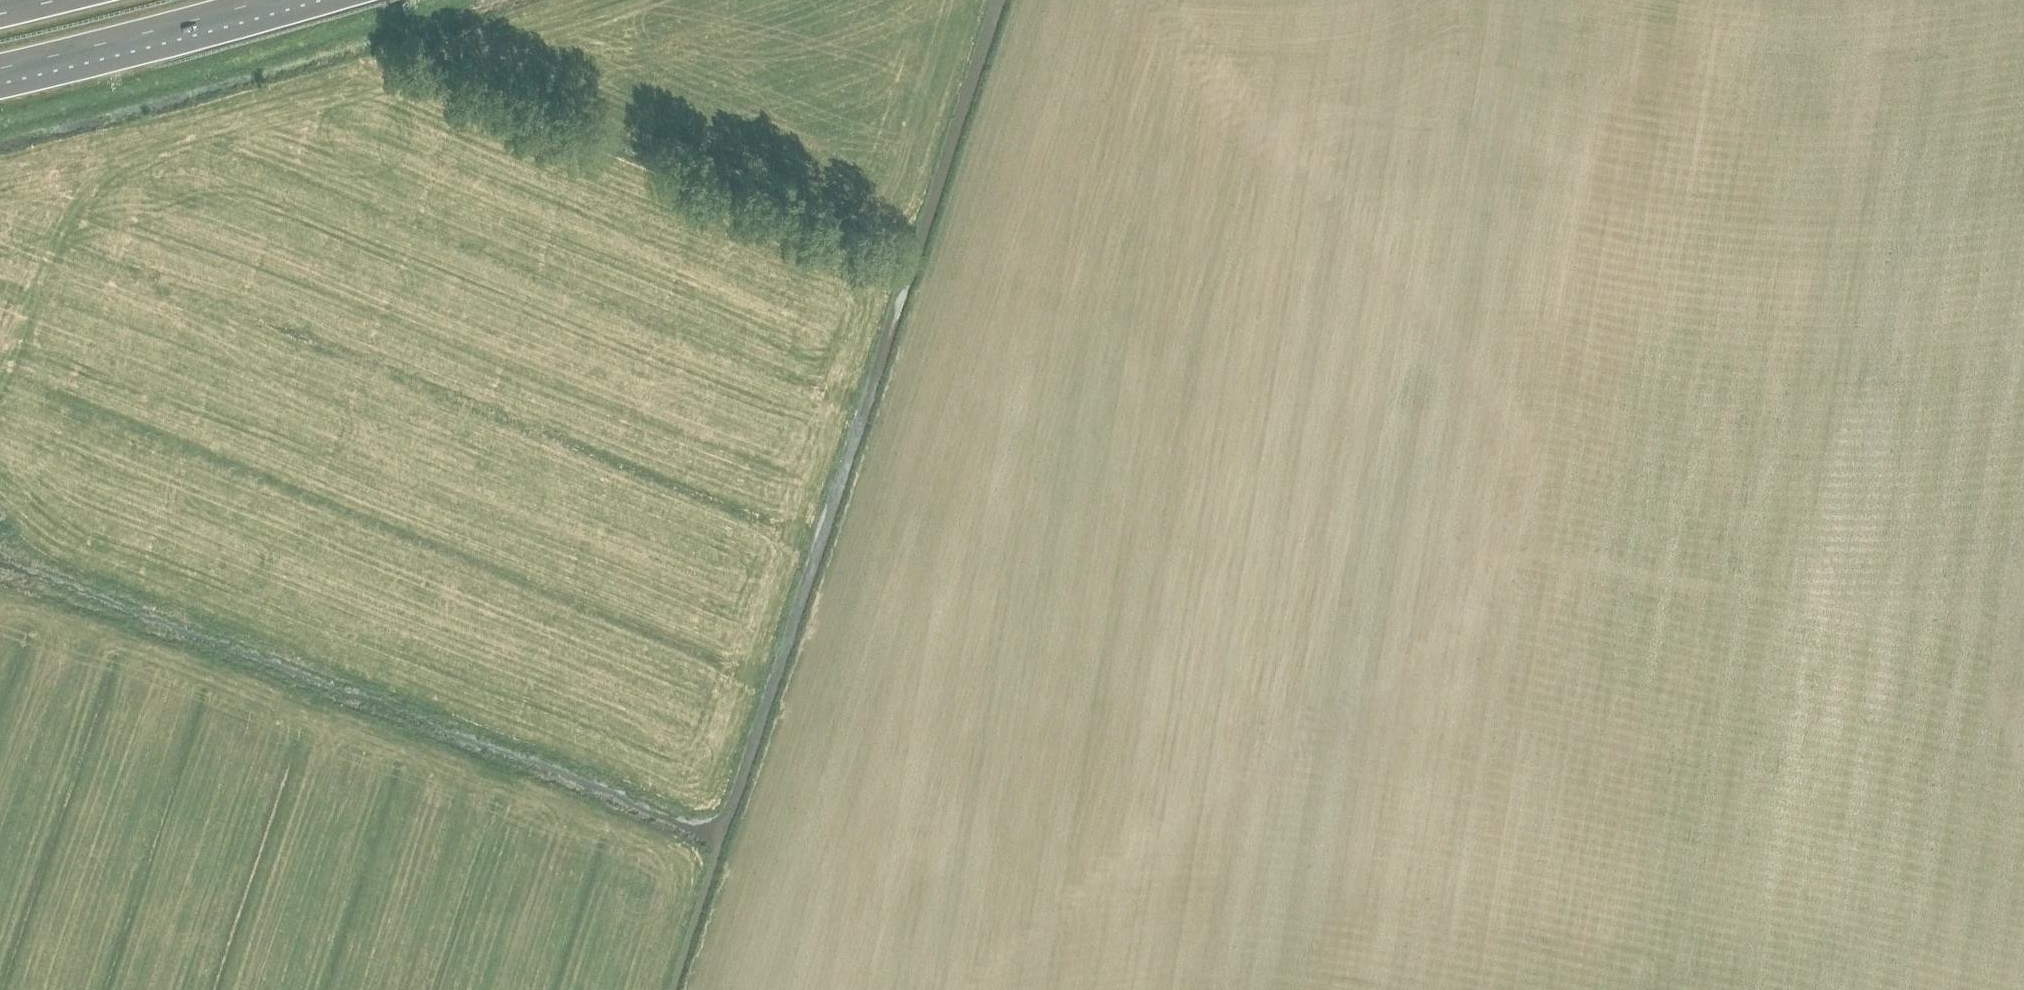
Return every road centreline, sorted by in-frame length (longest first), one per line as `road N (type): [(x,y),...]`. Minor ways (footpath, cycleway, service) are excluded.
road 1 (motorway): [(0,69),(270,0)]

